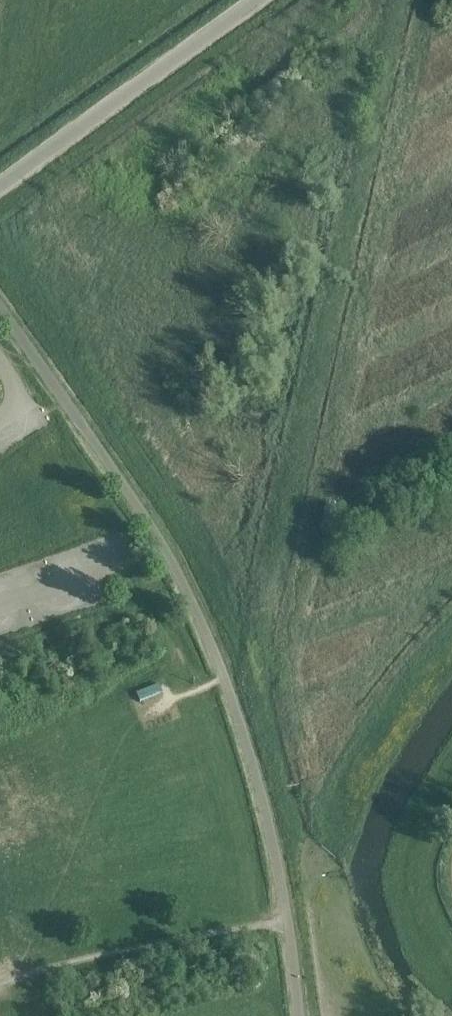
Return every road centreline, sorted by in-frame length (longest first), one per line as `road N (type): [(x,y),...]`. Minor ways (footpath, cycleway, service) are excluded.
road 1 (unclassified): [(0,186),(256,0)]

